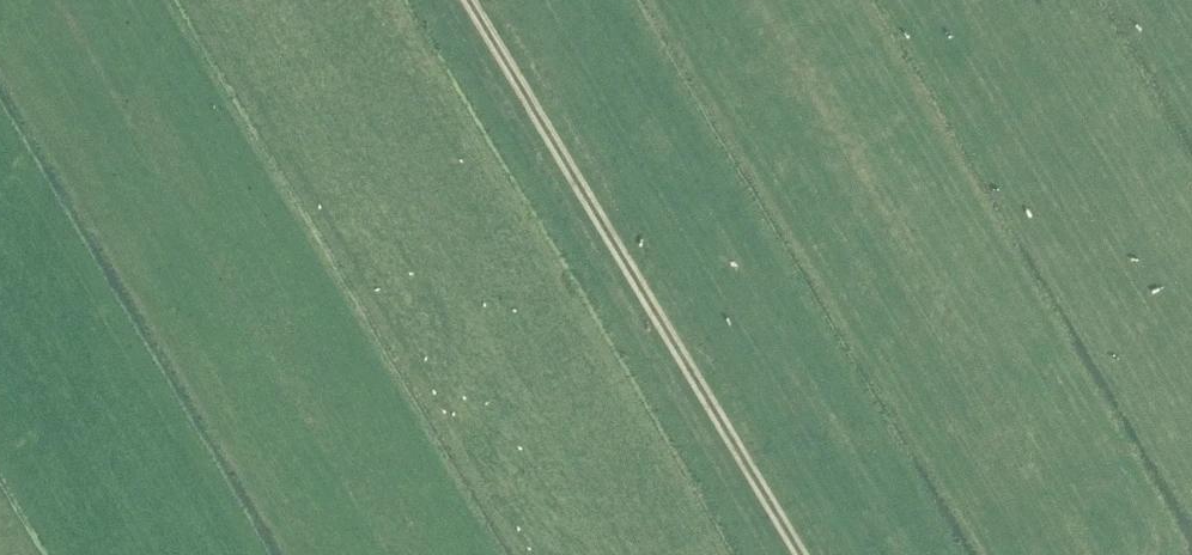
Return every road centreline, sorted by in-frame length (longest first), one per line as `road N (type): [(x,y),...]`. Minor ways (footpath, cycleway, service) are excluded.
road 1 (track): [(802,554),(469,0)]

